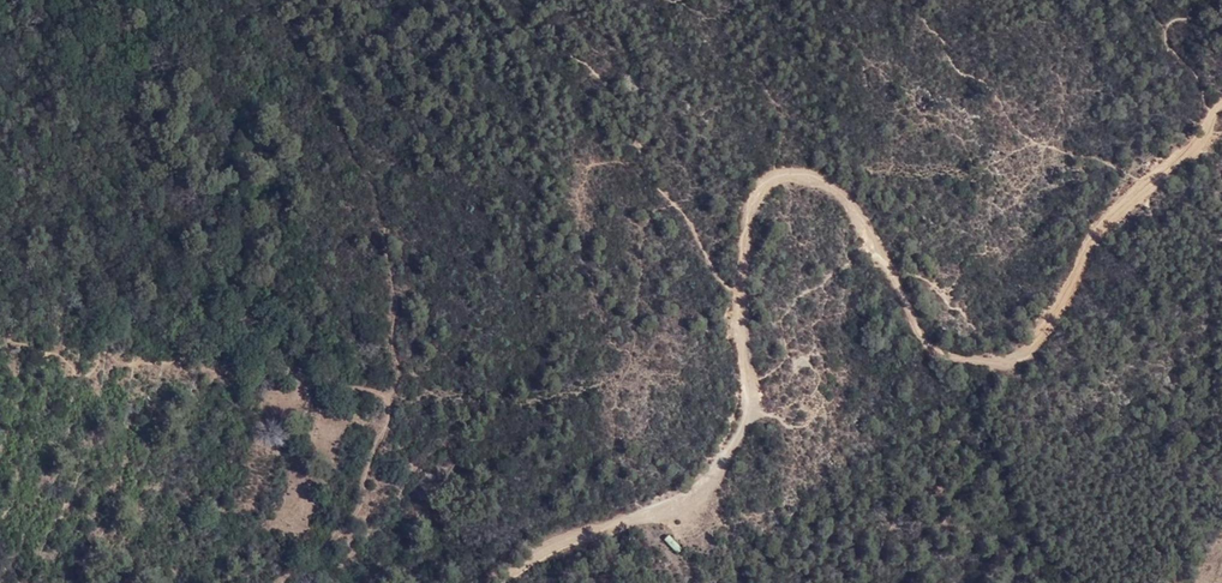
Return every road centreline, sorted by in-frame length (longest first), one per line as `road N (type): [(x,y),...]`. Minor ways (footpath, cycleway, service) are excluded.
road 1 (track): [(495,582),(567,538),(680,500),(714,478),(747,417),(744,238),(754,200),(778,179),(814,178),(845,198),(925,341),(956,361),(991,363),(1027,350),(1071,290),(1084,249),(1221,108)]

